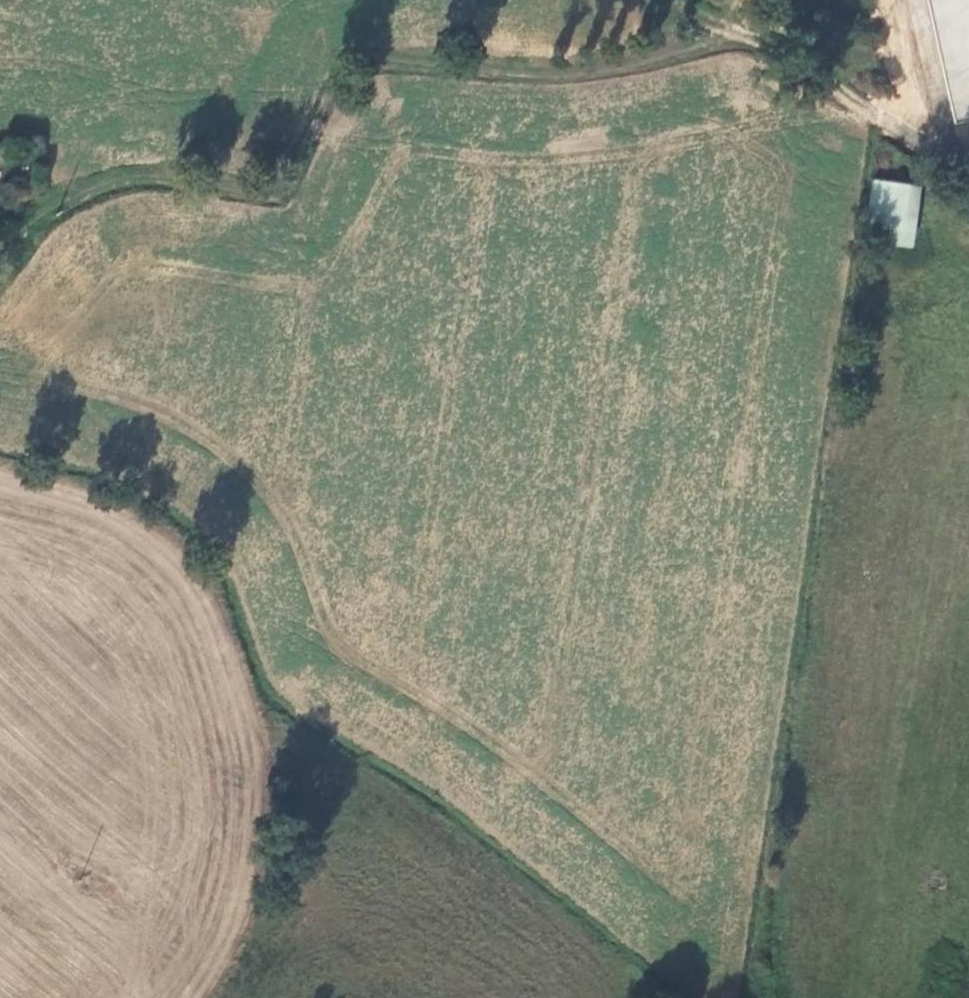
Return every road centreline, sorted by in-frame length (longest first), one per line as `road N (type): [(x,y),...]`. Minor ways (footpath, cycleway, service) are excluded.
road 1 (track): [(968,170),(774,43),(733,27)]

